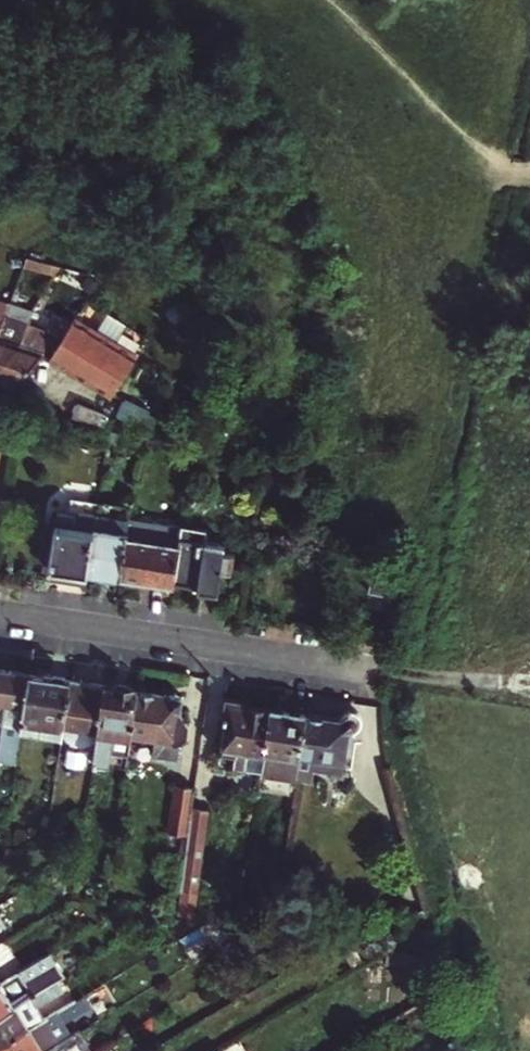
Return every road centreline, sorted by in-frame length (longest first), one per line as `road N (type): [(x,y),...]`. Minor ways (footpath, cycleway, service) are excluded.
road 1 (residential): [(0,614),(358,669)]

